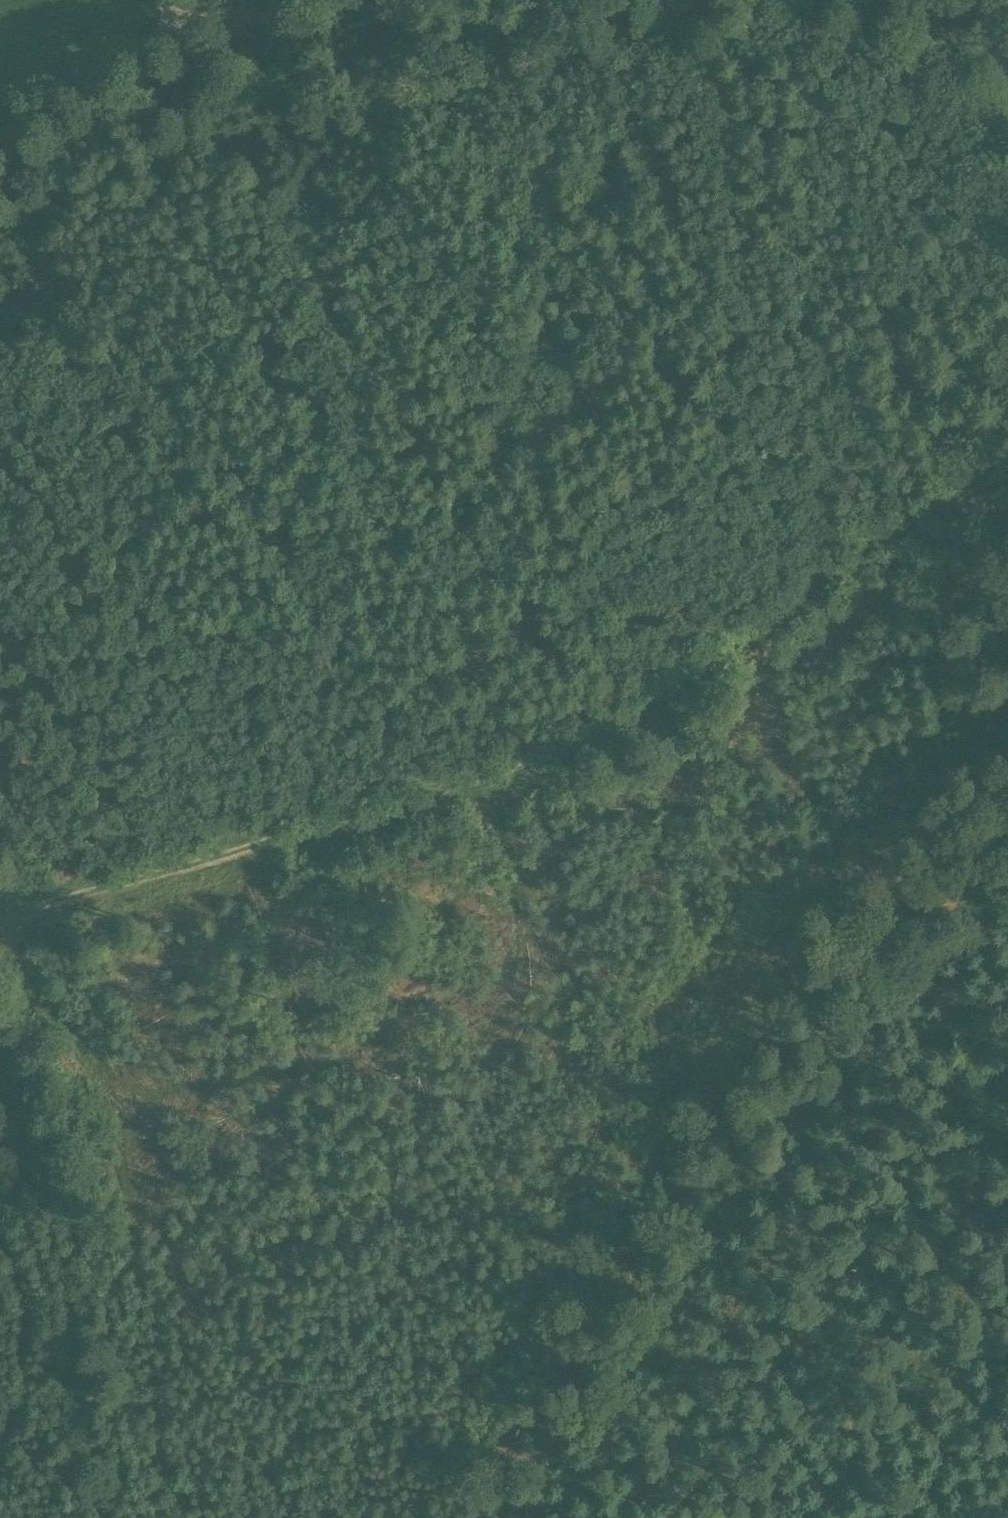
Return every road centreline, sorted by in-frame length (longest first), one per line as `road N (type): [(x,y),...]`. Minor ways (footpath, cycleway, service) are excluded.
road 1 (track): [(1007,452),(652,692),(516,765),(0,928)]
road 2 (track): [(0,129),(180,28),(271,0)]
road 3 (track): [(905,0),(1007,66)]

